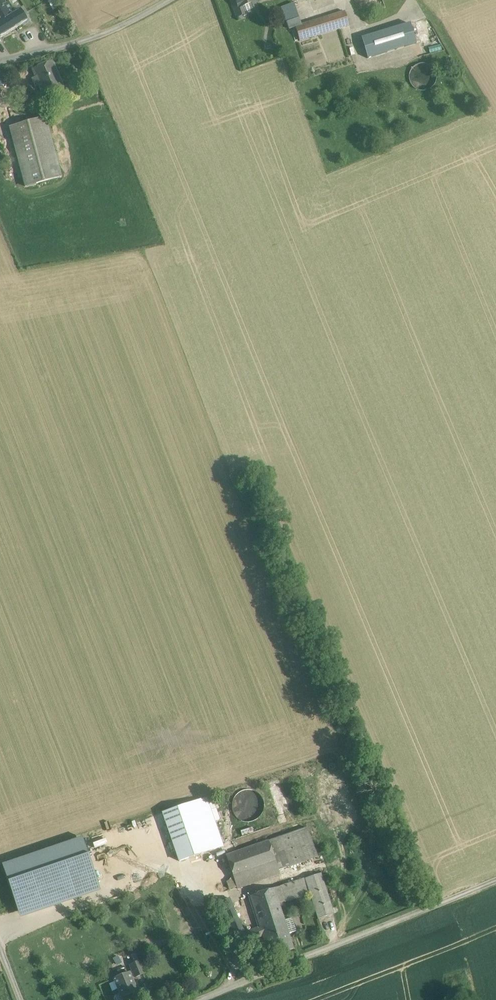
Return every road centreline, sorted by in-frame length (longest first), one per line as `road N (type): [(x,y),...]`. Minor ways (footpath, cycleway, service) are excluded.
road 1 (residential): [(200,999),(495,879)]
road 2 (unclassified): [(0,61),(130,22),(166,0)]

